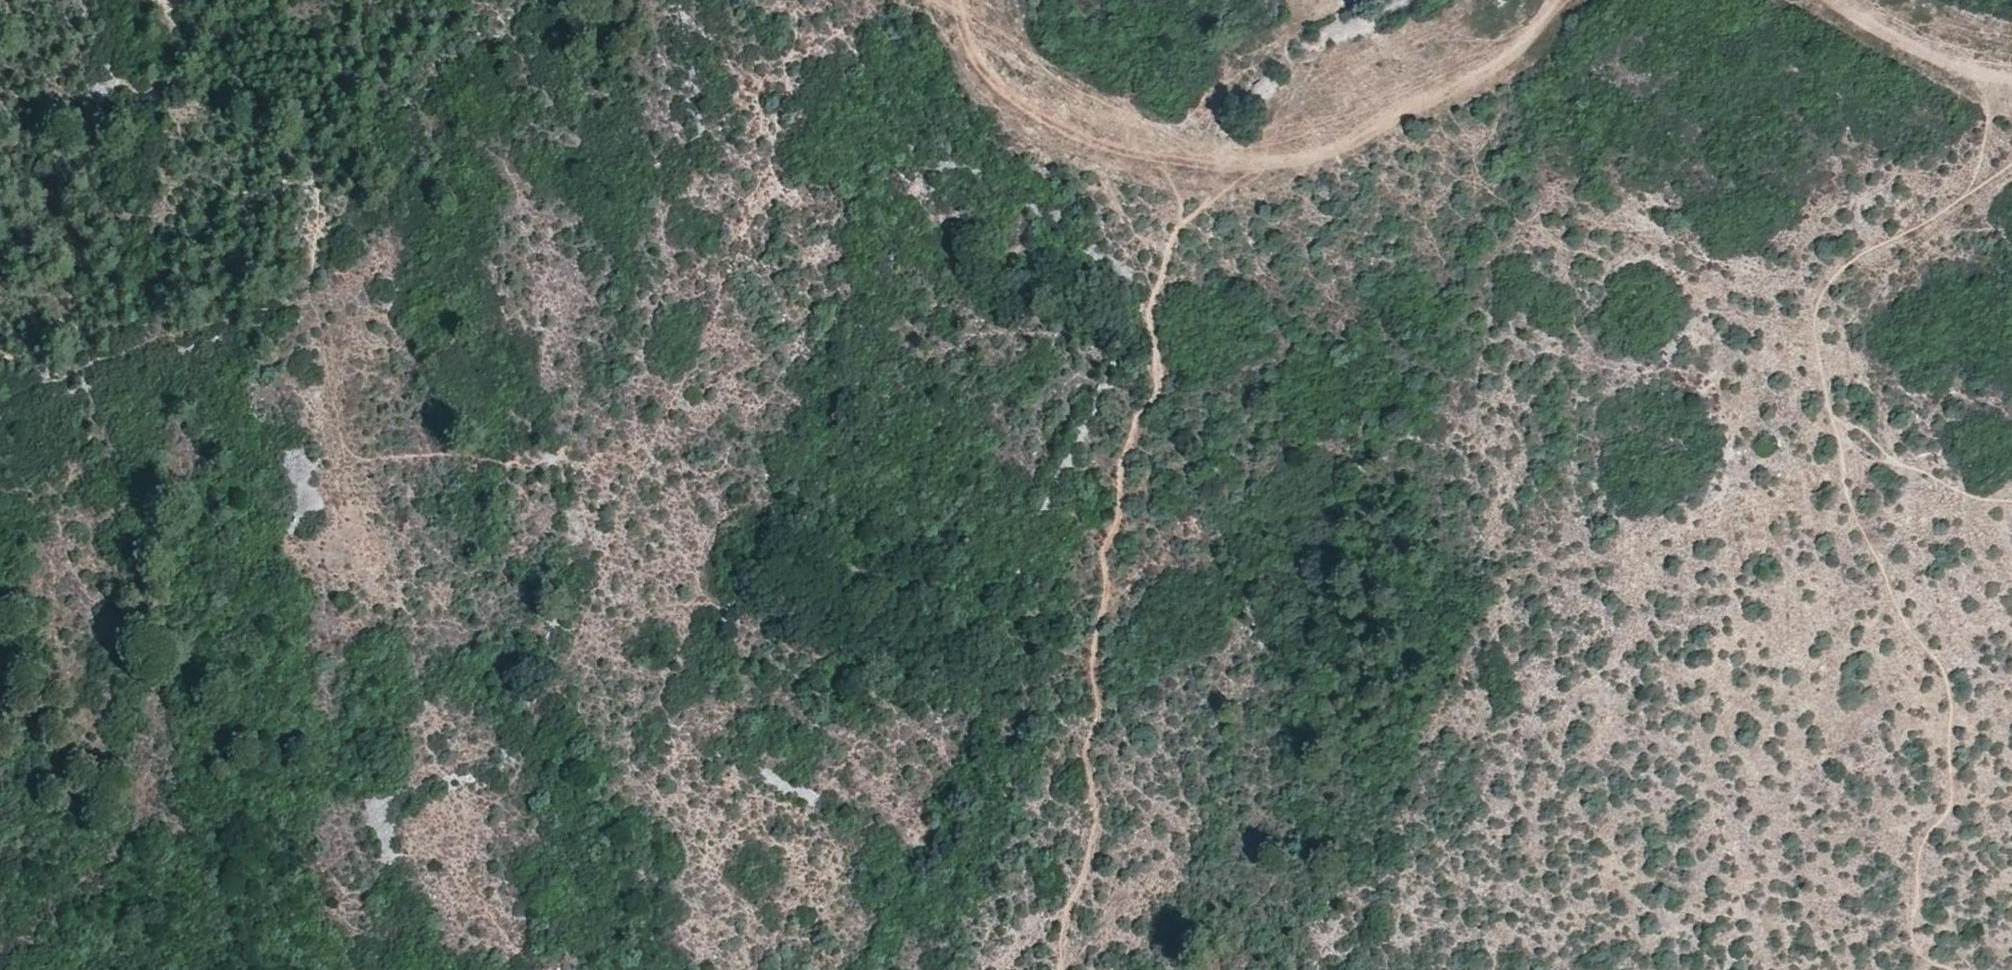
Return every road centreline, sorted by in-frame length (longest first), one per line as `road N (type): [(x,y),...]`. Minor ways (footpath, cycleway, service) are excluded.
road 1 (track): [(950,0),(952,26),(994,105),(1194,156),(1302,153),(1414,73),(1488,57),(1556,0)]
road 2 (track): [(1826,0),(2011,77)]

